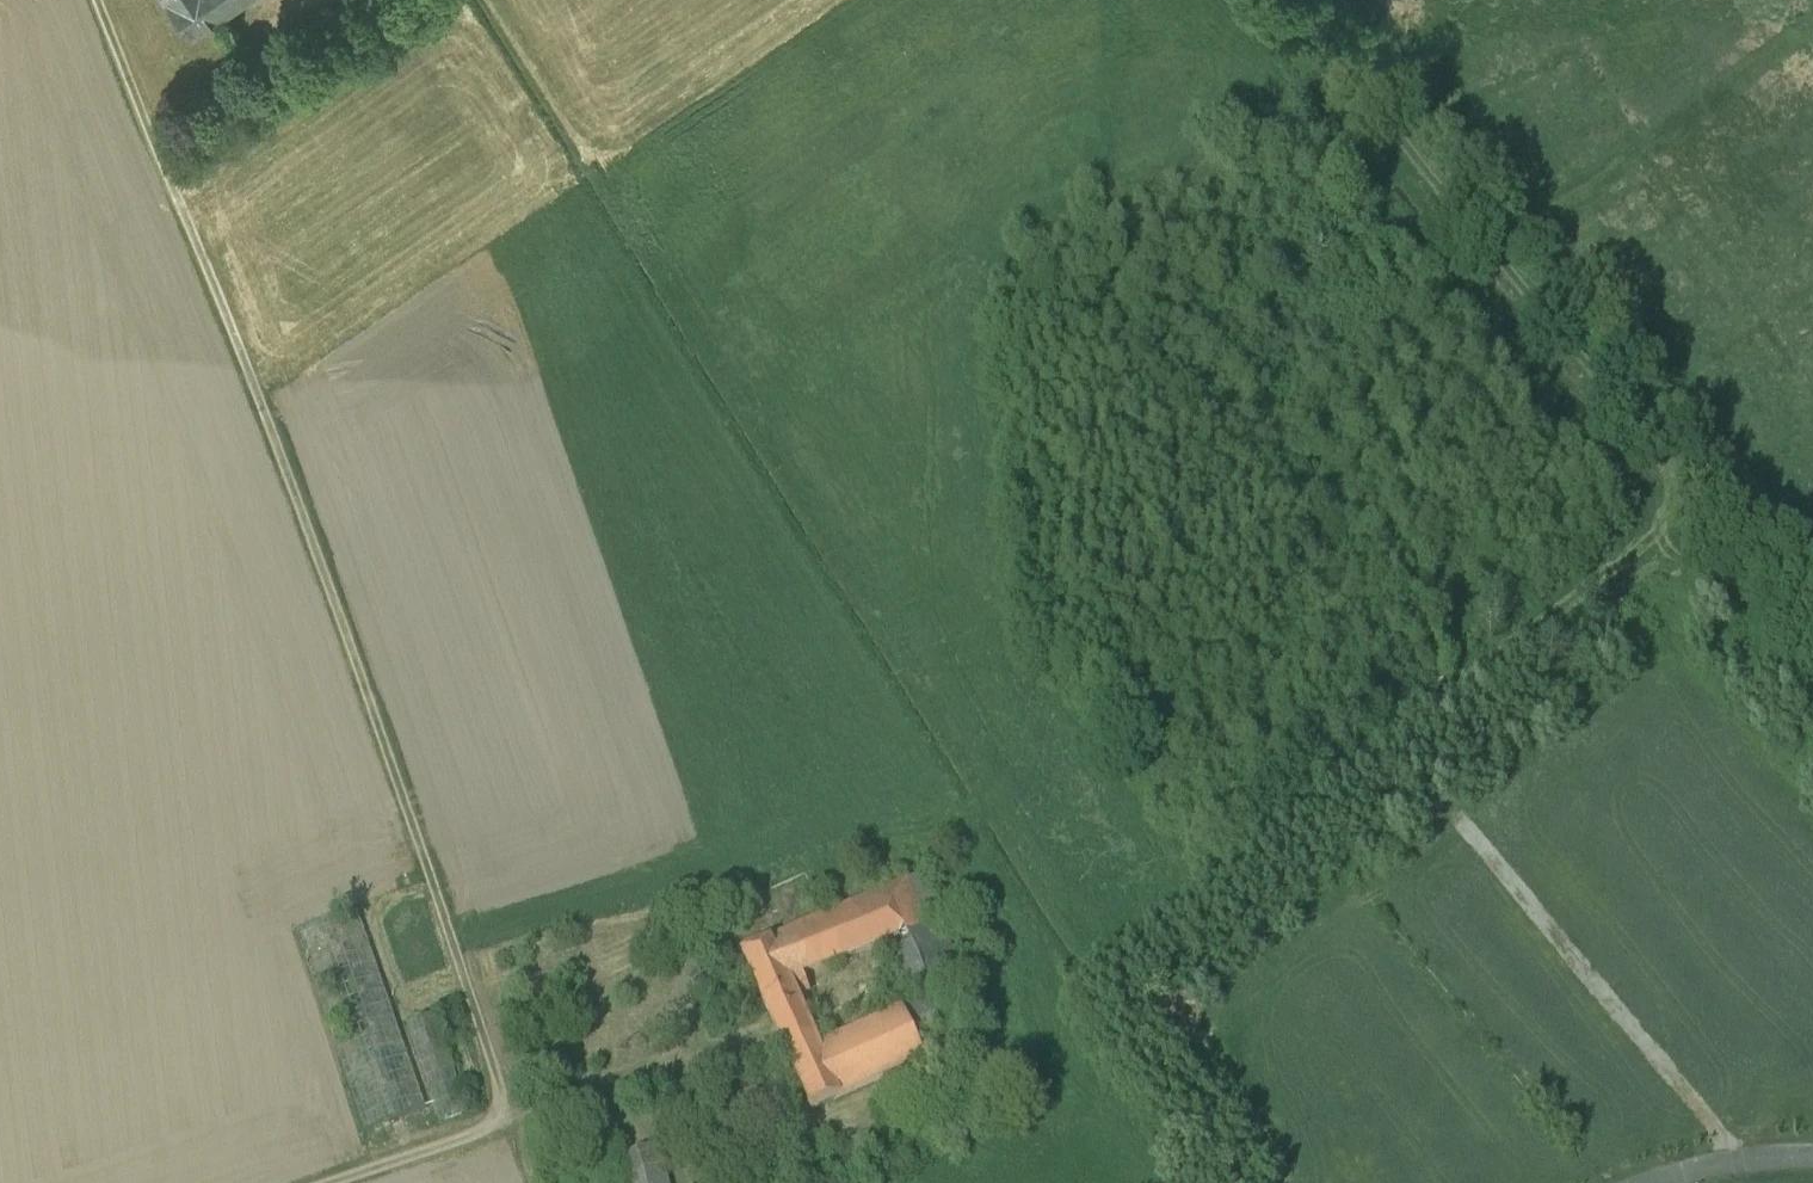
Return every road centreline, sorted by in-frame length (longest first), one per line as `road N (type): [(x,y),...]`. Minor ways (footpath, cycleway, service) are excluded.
road 1 (track): [(507,1124),(263,403),(104,0)]
road 2 (track): [(1283,0),(1812,633)]

